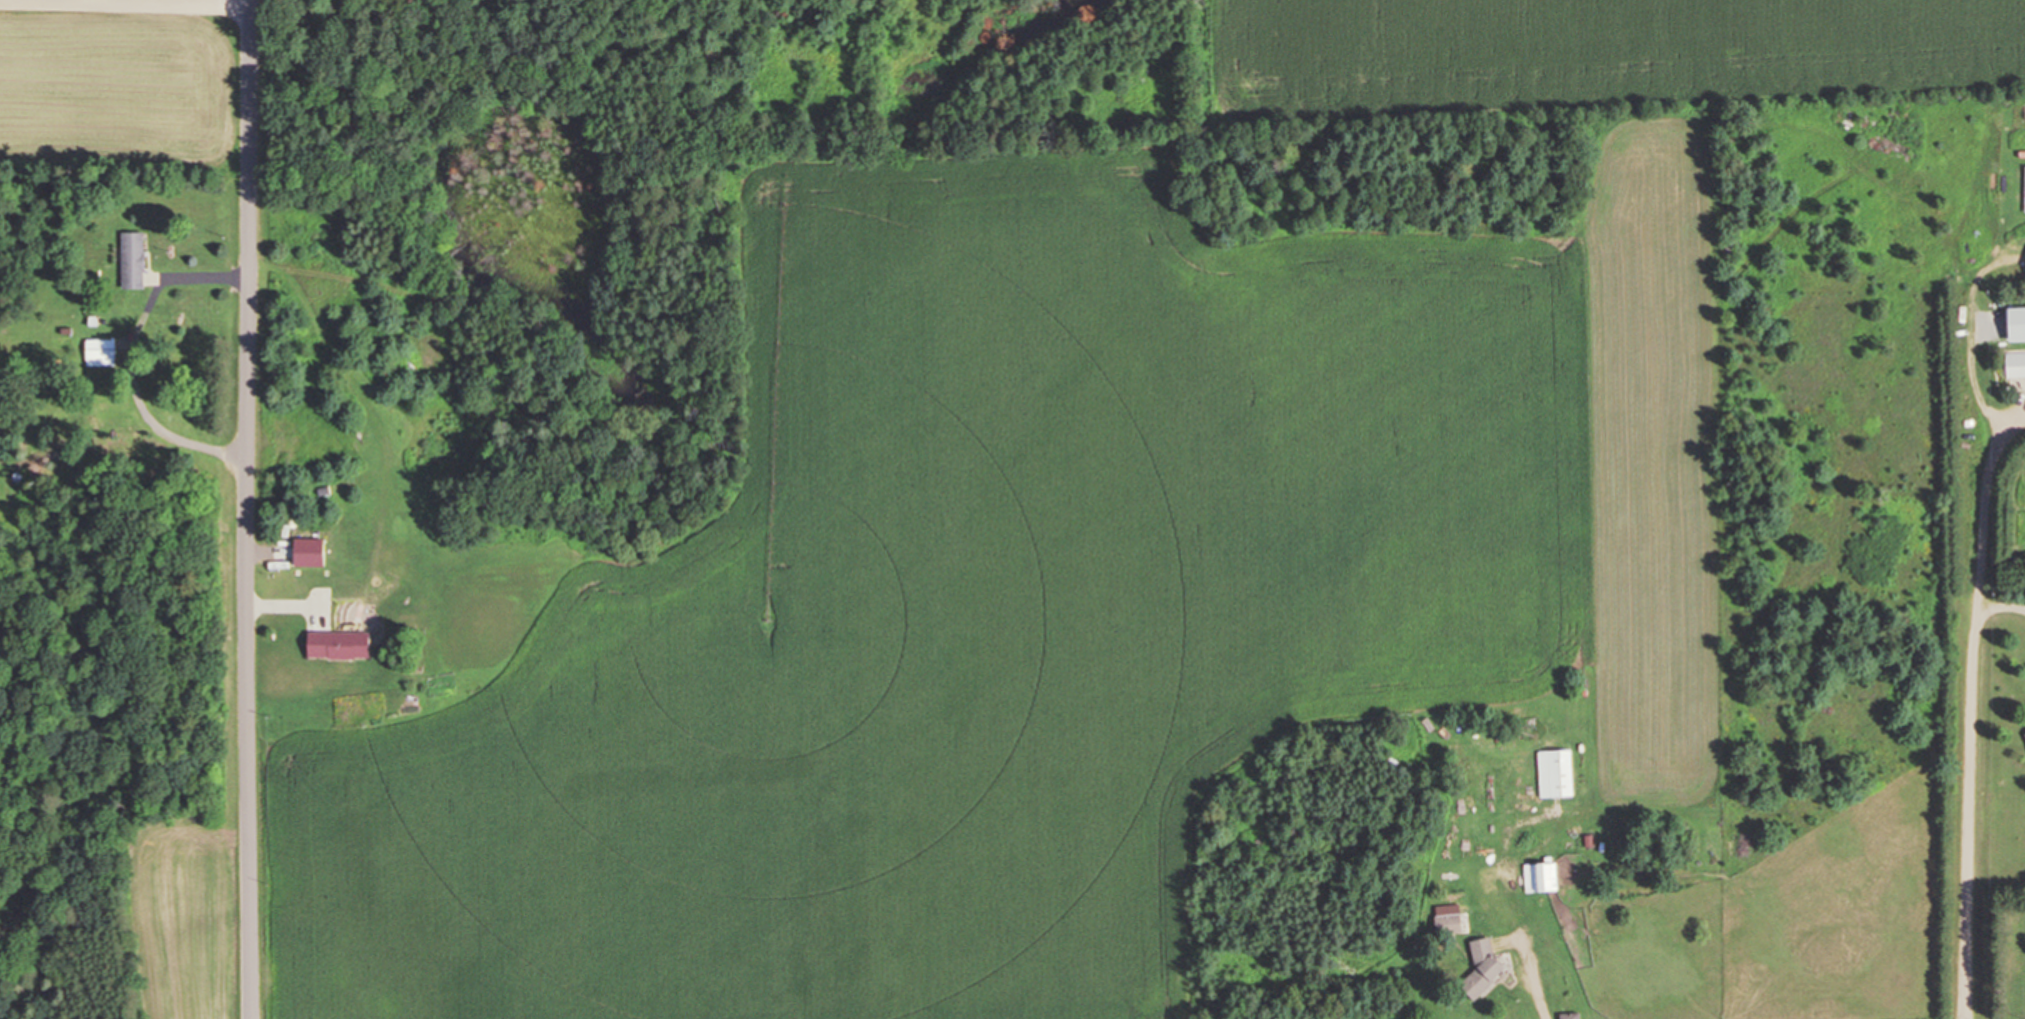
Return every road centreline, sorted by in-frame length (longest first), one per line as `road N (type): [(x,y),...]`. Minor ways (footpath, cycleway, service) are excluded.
road 1 (residential): [(253,1018),(249,0)]

